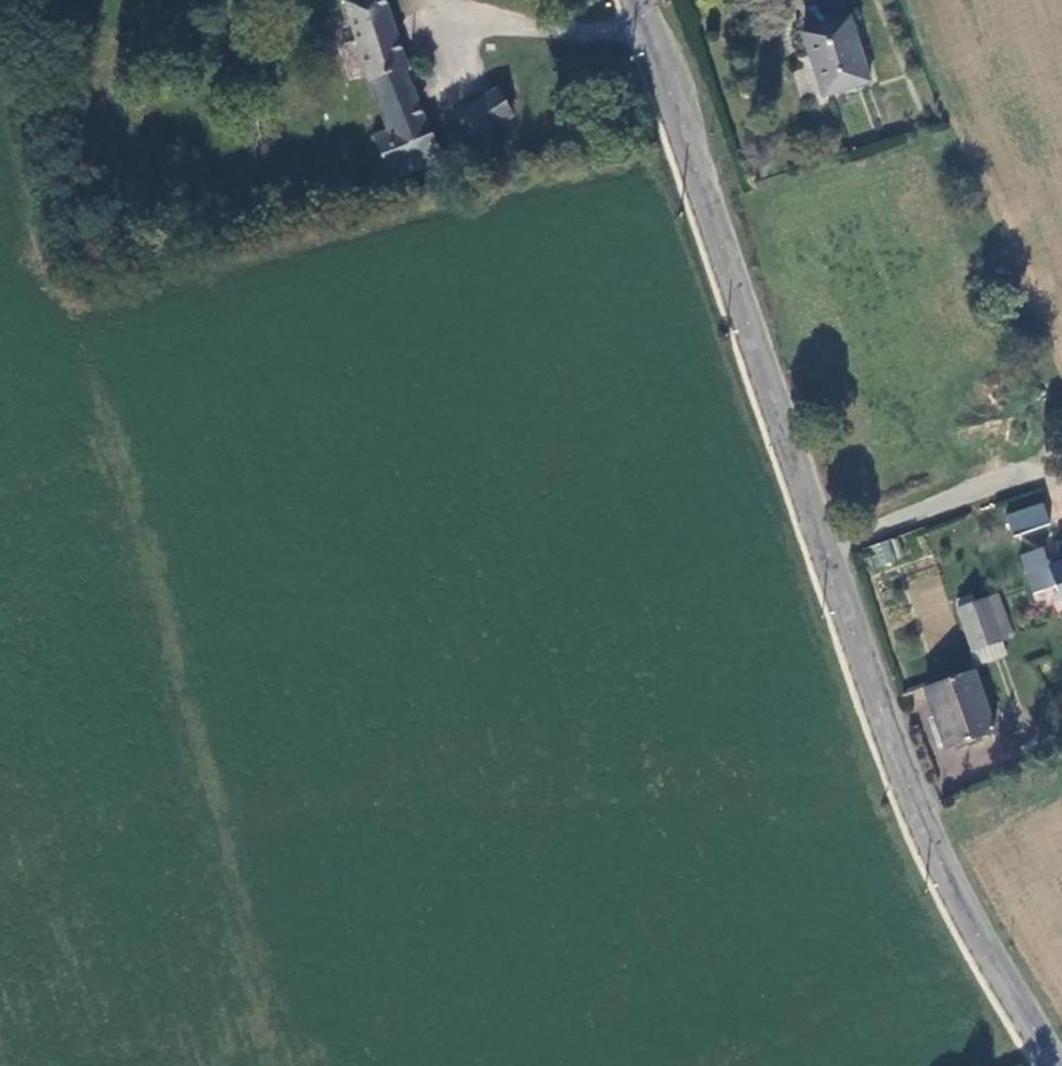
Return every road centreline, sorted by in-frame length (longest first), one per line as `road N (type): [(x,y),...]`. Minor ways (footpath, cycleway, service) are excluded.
road 1 (tertiary): [(1060,1065),(922,827),(636,0)]

